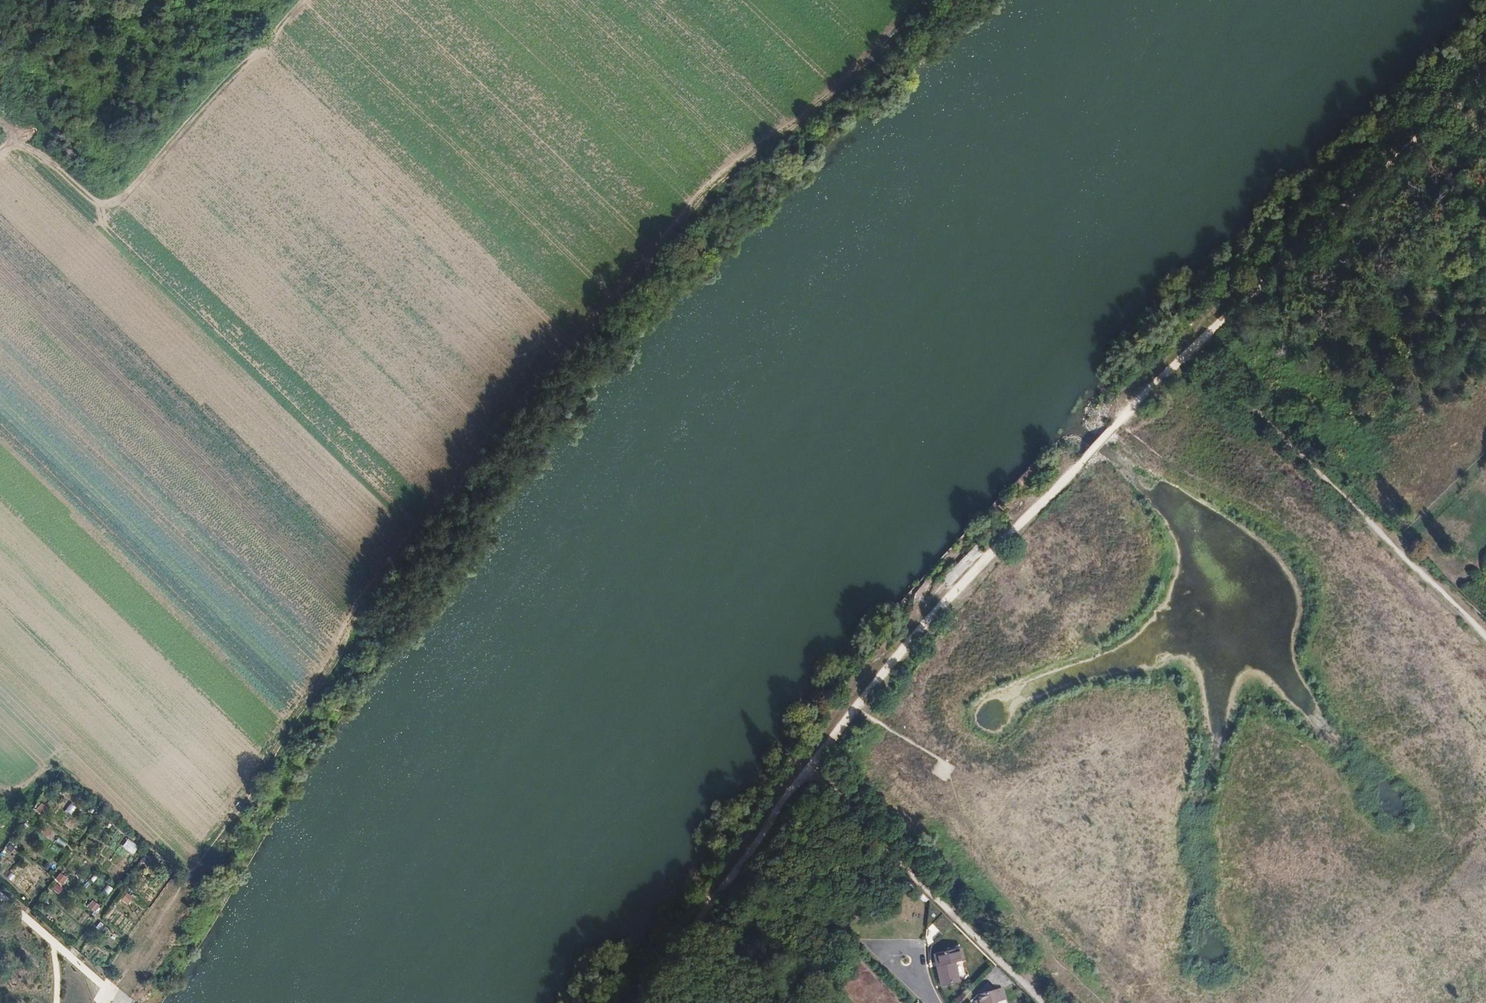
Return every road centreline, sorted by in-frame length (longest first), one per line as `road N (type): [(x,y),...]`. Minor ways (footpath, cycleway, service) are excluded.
road 1 (track): [(0,145),(20,139),(100,202),(116,203),(309,0)]
road 2 (track): [(1485,635),(1203,340)]
road 3 (track): [(0,897),(102,1002)]

